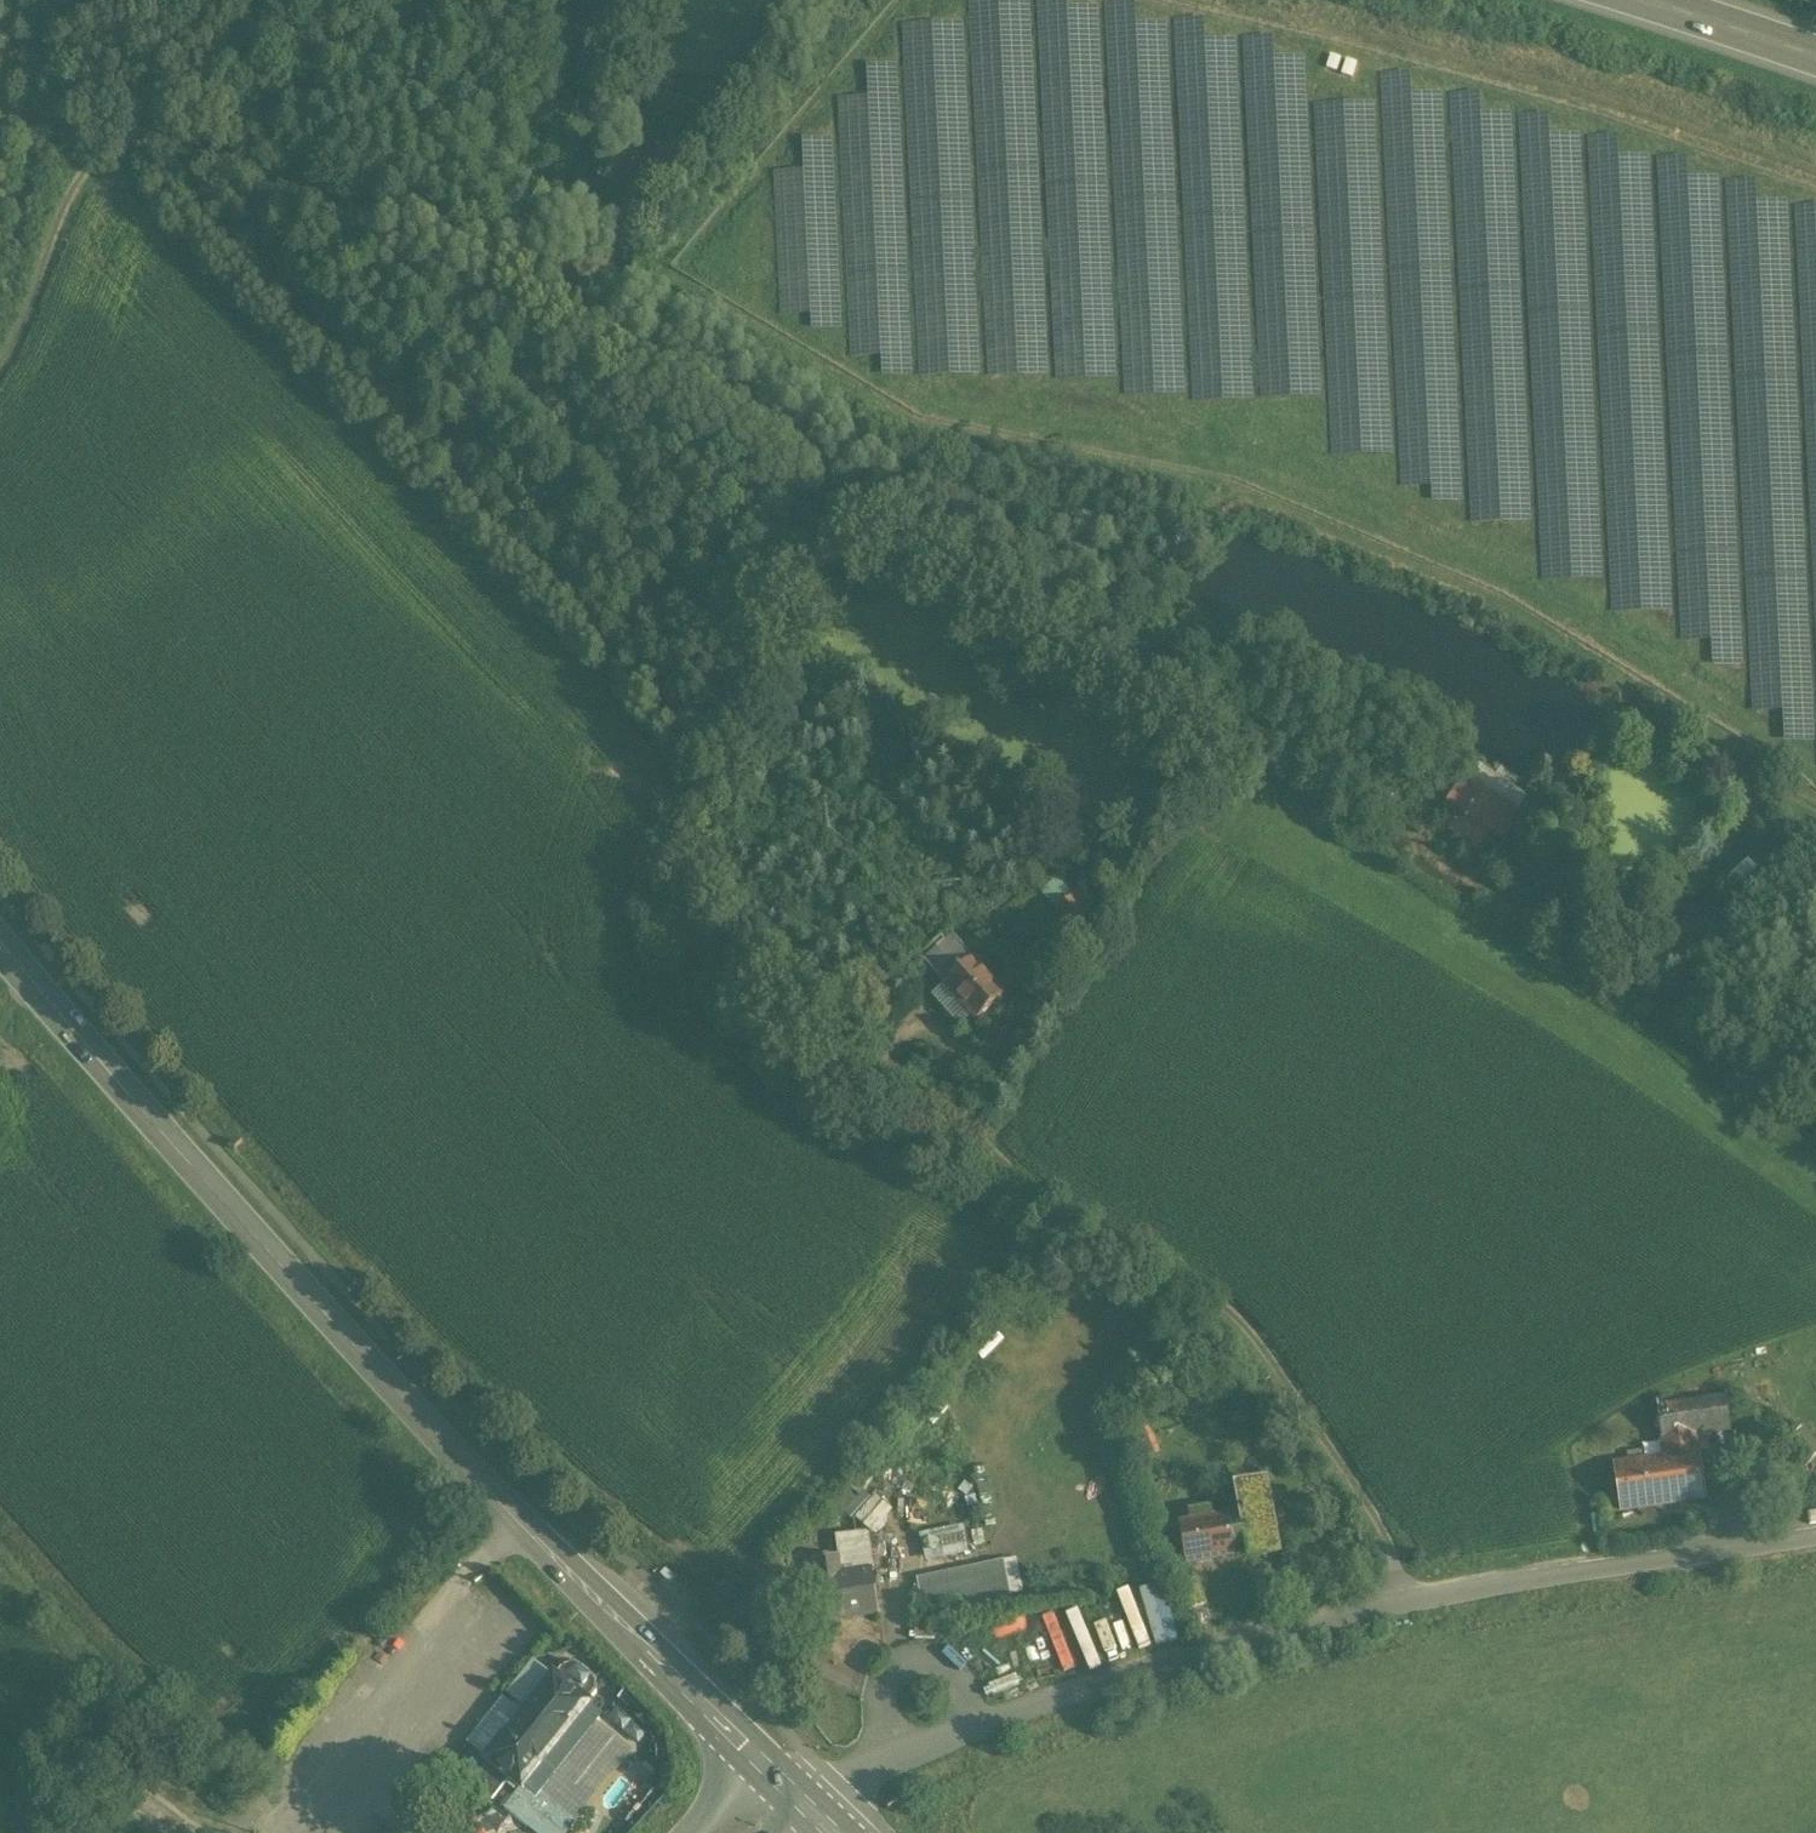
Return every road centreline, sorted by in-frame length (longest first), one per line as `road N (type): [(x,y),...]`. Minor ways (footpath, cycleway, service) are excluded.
road 1 (secondary): [(798,1798),(425,1423),(0,942)]
road 2 (unclassified): [(798,1798),(833,1778),(1050,1701),(1354,1614),(1815,1534)]
road 3 (track): [(0,355),(23,313),(47,235),(79,179),(145,141),(564,276),(595,257)]
road 4 (track): [(1413,1602),(1378,1520),(1216,1300),(1181,1276),(1063,1226),(978,1136),(958,1090)]
road 5 (primary): [(1815,56),(1649,0)]
road 6 (track): [(1696,887),(1750,800),(1768,788),(1815,802)]

